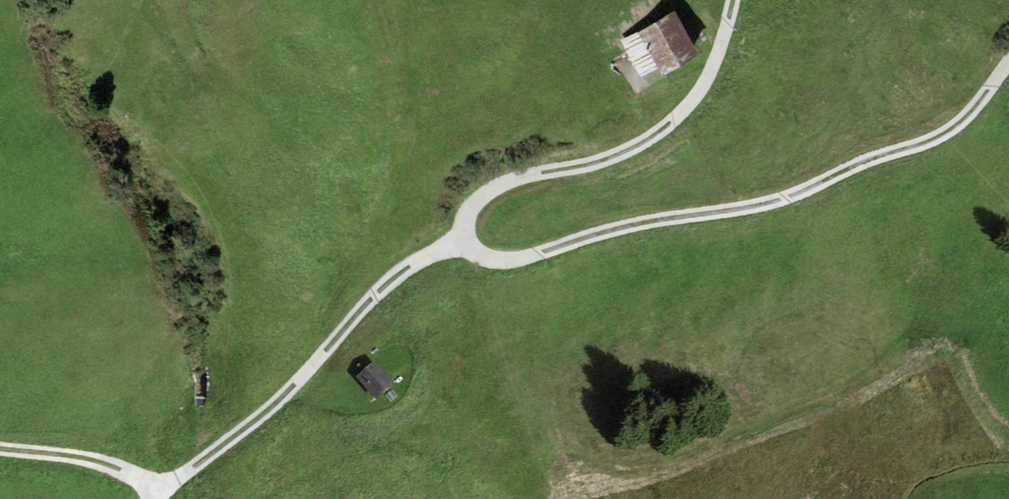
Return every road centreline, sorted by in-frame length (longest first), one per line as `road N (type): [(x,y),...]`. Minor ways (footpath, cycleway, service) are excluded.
road 1 (track): [(1008,70),(971,126),(792,205),(627,229),(504,269),(481,256),(472,232),(485,204),(528,181),(635,157),(674,125),(729,51),(743,0)]
road 2 (track): [(164,498),(288,392),(367,296),(417,255),(472,232)]
road 3 (track): [(147,498),(127,461),(0,447)]

